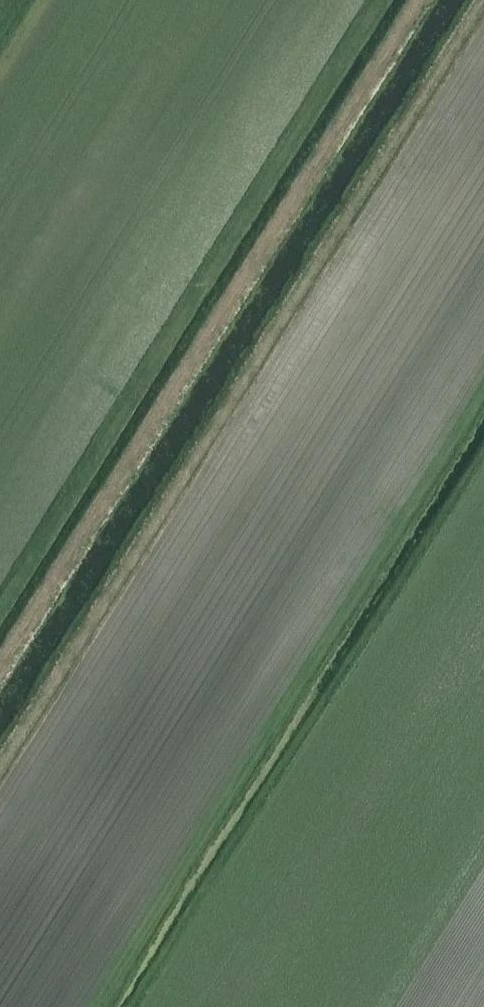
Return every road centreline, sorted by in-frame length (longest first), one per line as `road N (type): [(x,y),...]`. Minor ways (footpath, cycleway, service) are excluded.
road 1 (track): [(0,784),(483,5)]
road 2 (track): [(420,0),(0,671)]

